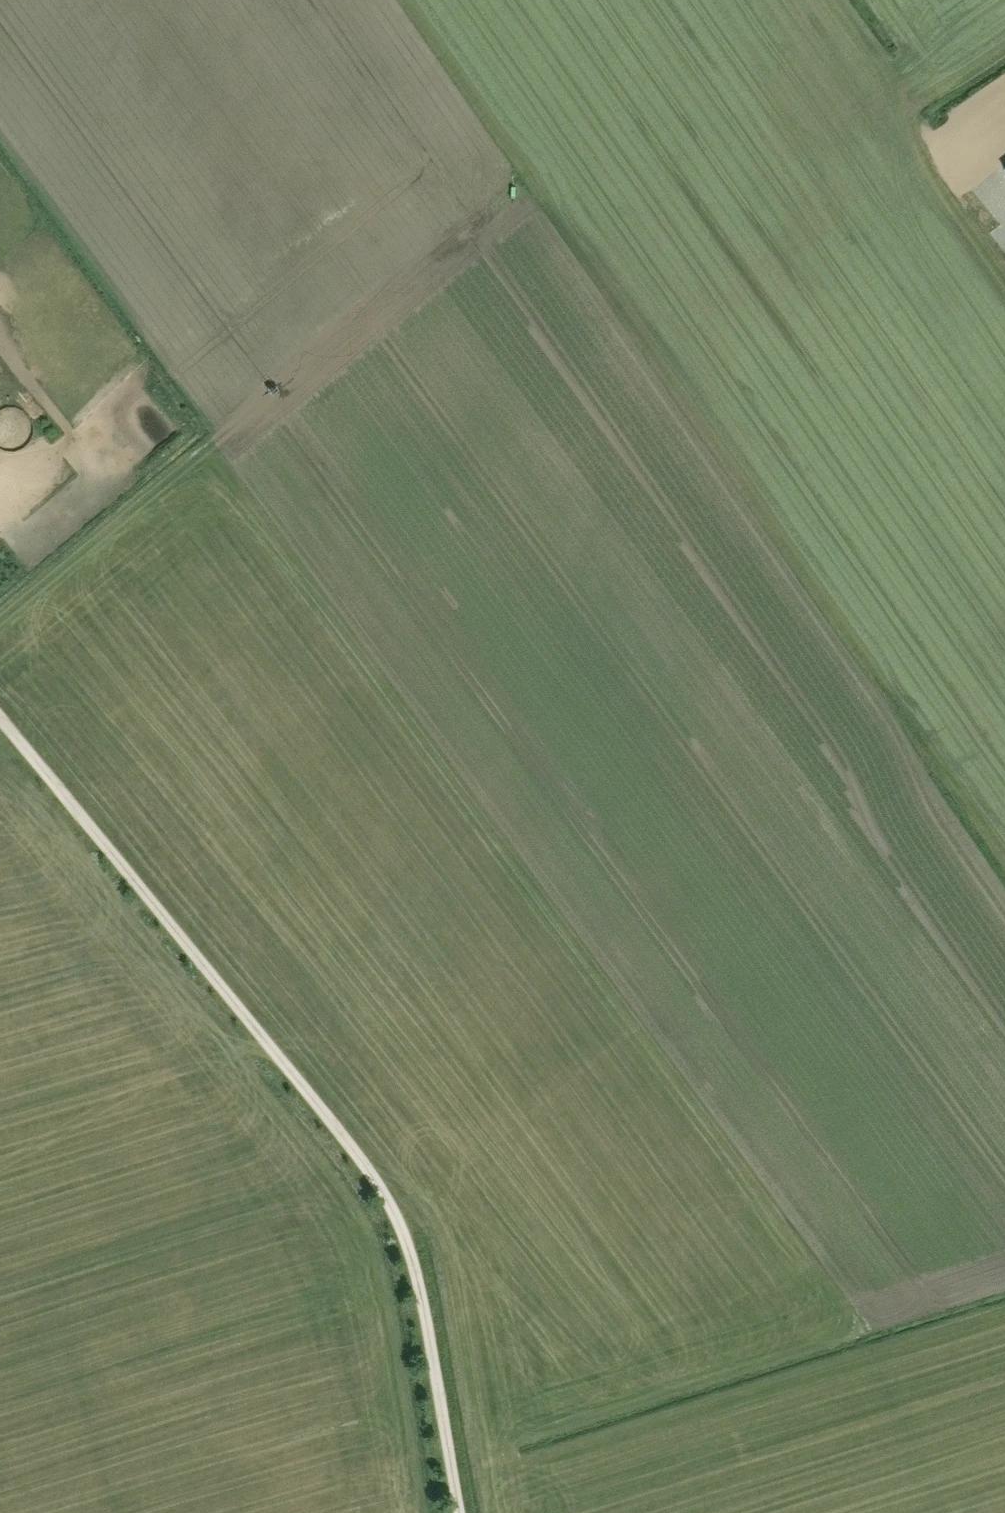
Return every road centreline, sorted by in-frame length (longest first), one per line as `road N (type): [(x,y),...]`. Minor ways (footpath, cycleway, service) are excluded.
road 1 (track): [(463,1512),(421,1273),(393,1200),(0,713)]

